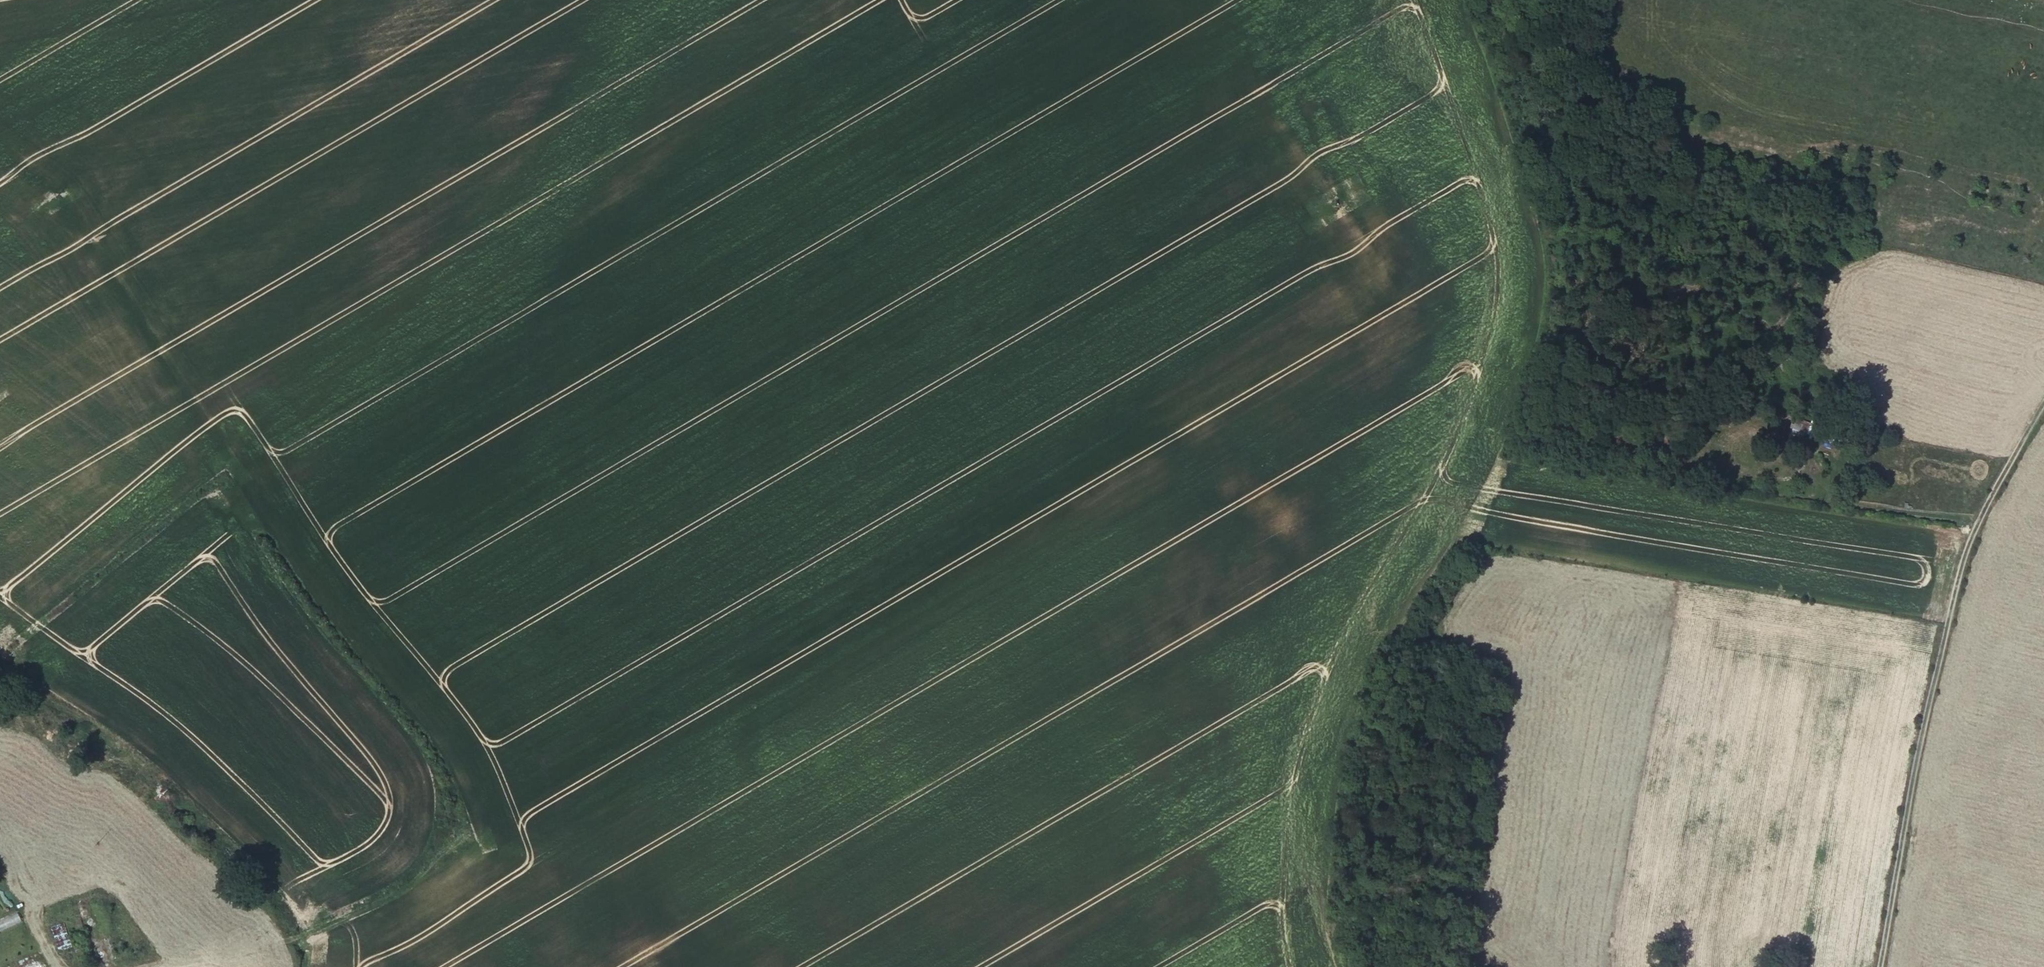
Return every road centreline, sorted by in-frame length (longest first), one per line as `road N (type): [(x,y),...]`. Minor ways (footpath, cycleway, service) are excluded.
road 1 (track): [(1880,966),(1967,544),(2043,408)]
road 2 (track): [(156,966),(284,942),(427,874),(458,840)]

